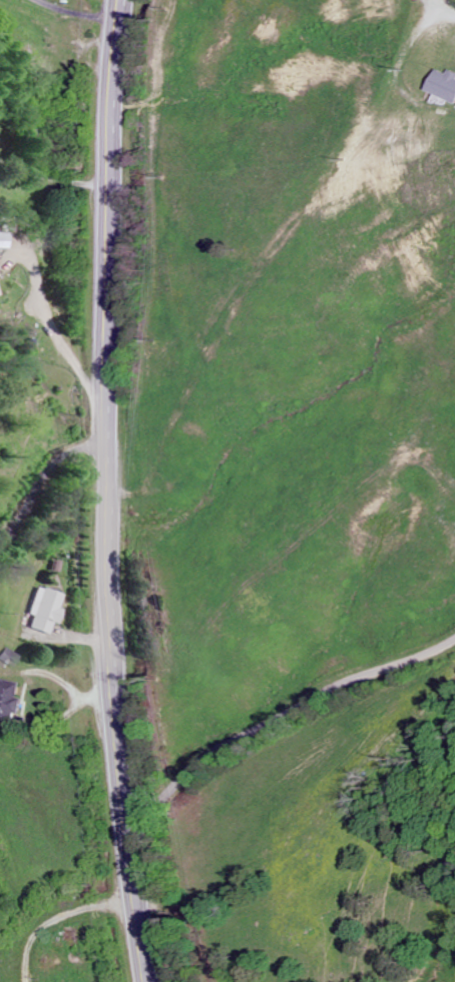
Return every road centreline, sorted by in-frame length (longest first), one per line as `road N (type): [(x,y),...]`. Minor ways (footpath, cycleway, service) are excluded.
road 1 (primary): [(114,0),(104,221),(107,602),(117,777),(142,981)]
road 2 (residential): [(121,811),(146,808),(203,755),(309,696),(454,637)]

